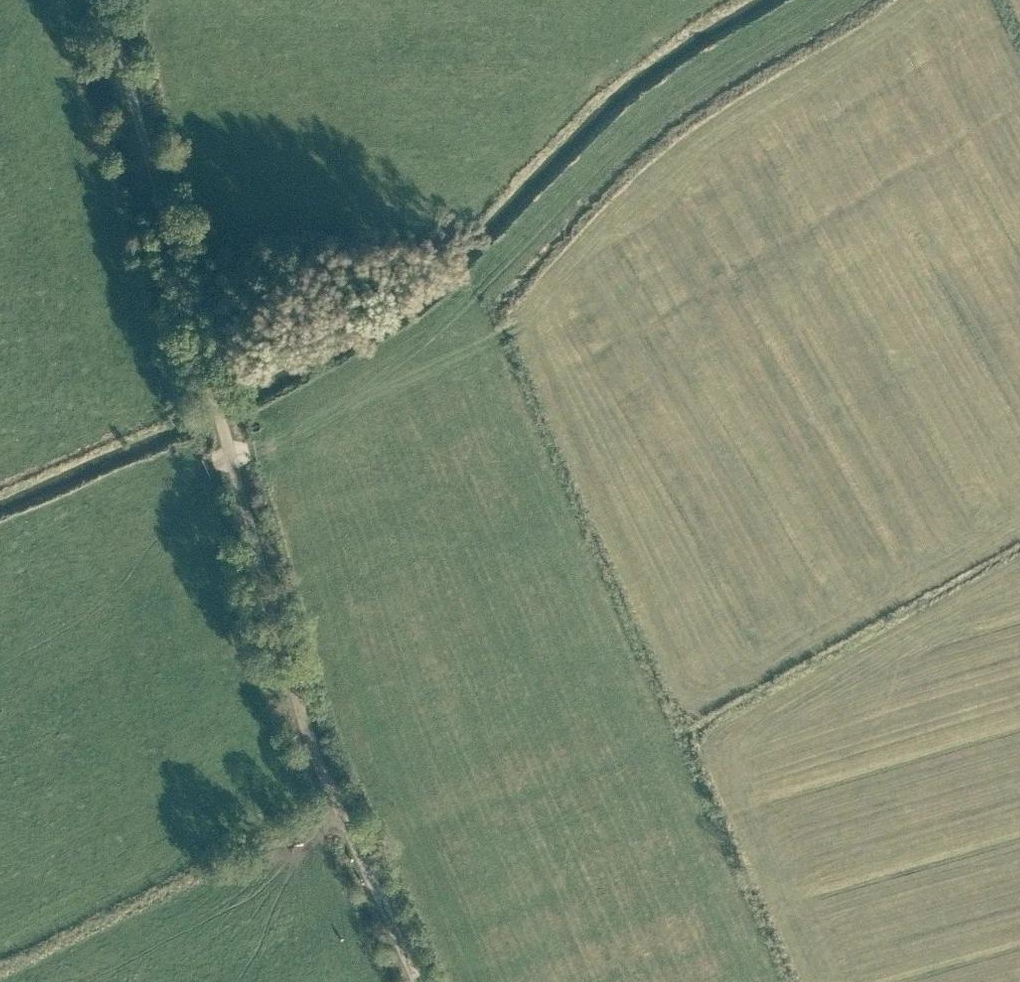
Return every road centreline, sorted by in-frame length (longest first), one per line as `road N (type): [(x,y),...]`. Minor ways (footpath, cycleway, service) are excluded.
road 1 (unclassified): [(111,0),(291,679),(342,824),(413,981)]

